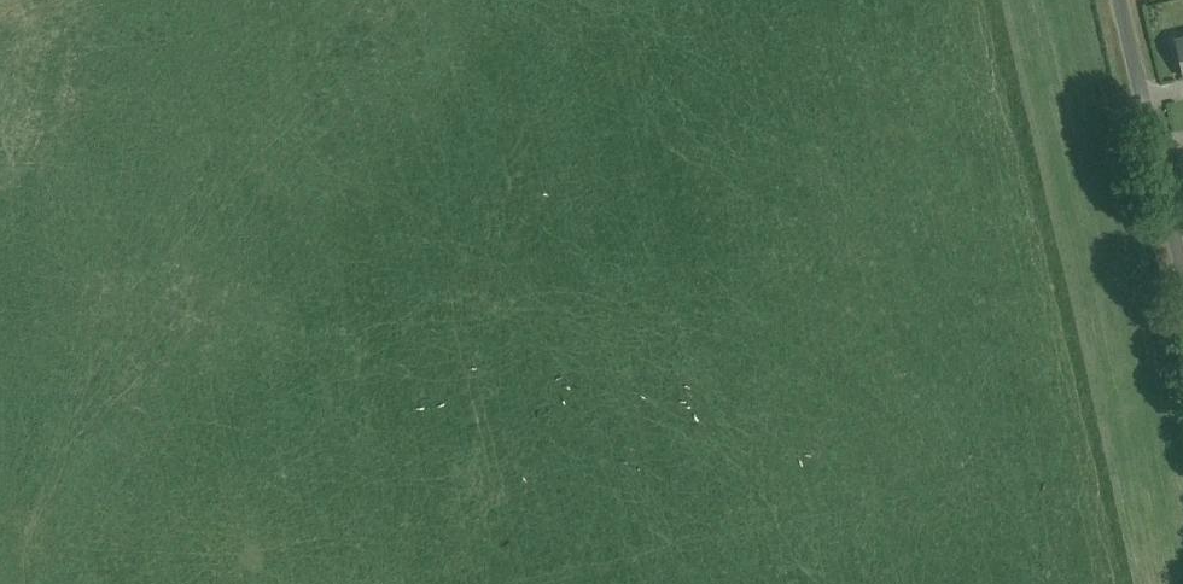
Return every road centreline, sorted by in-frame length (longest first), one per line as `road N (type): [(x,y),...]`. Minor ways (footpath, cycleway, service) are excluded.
road 1 (unclassified): [(1182,252),(1127,0)]

